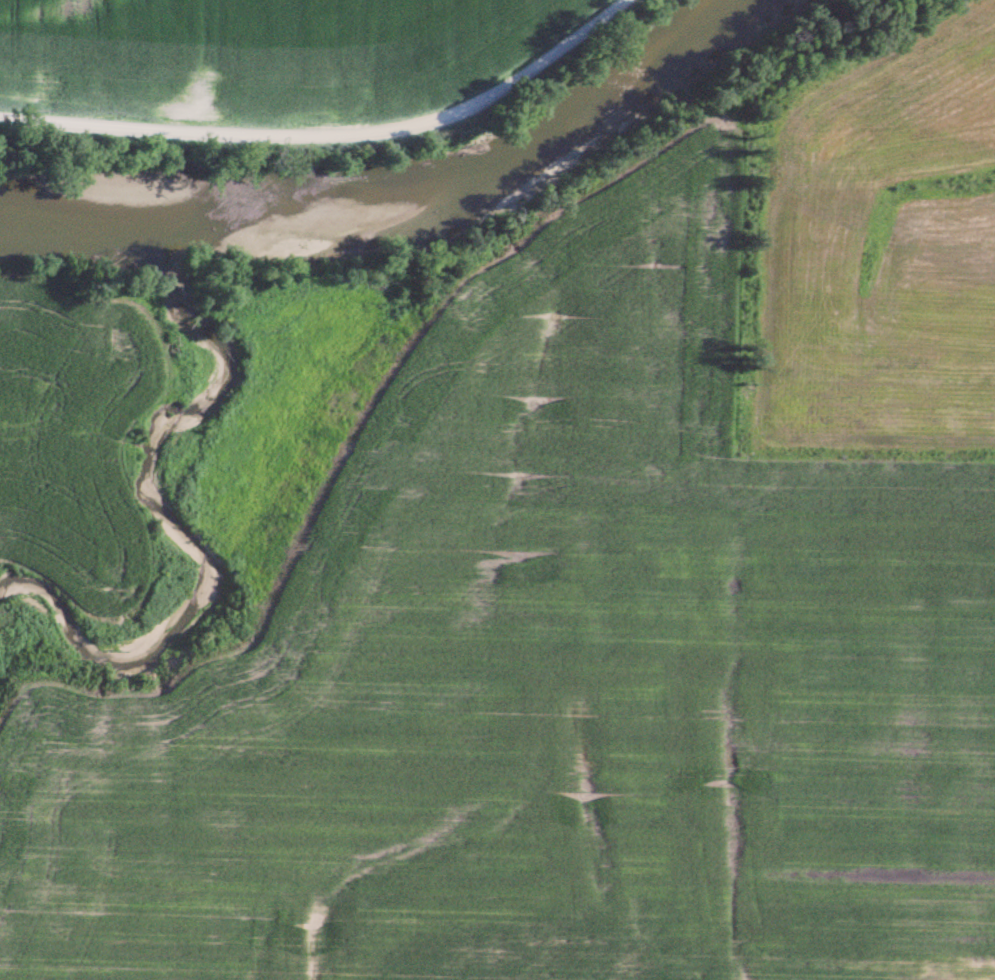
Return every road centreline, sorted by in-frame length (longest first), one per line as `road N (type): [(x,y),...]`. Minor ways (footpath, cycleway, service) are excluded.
road 1 (residential): [(0,117),(193,132),(403,132),(461,111),(627,0)]

